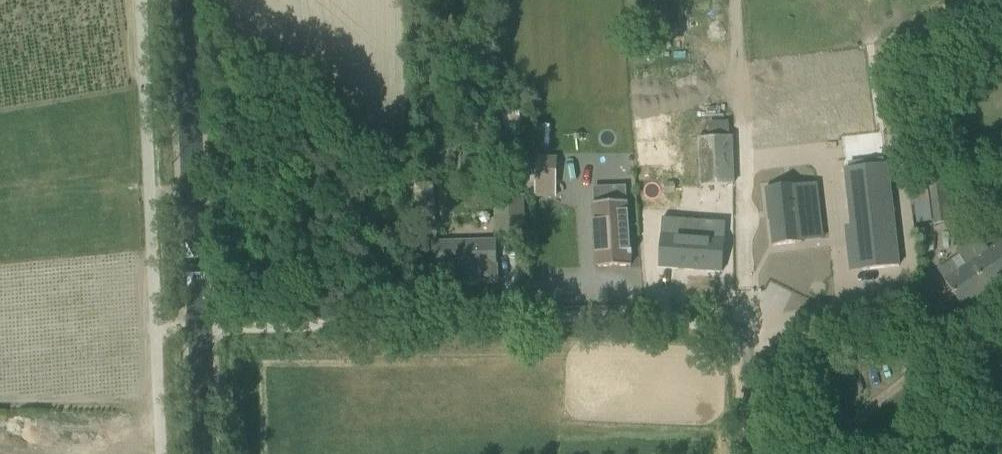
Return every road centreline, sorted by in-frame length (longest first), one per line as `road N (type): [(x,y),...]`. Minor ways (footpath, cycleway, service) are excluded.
road 1 (tertiary): [(199,331),(184,0)]
road 2 (track): [(750,231),(733,0)]
road 3 (residential): [(757,453),(750,231)]
road 4 (track): [(154,333),(0,345)]
road 5 (track): [(0,272),(151,258)]
road 6 (tertiary): [(205,453),(199,331)]

